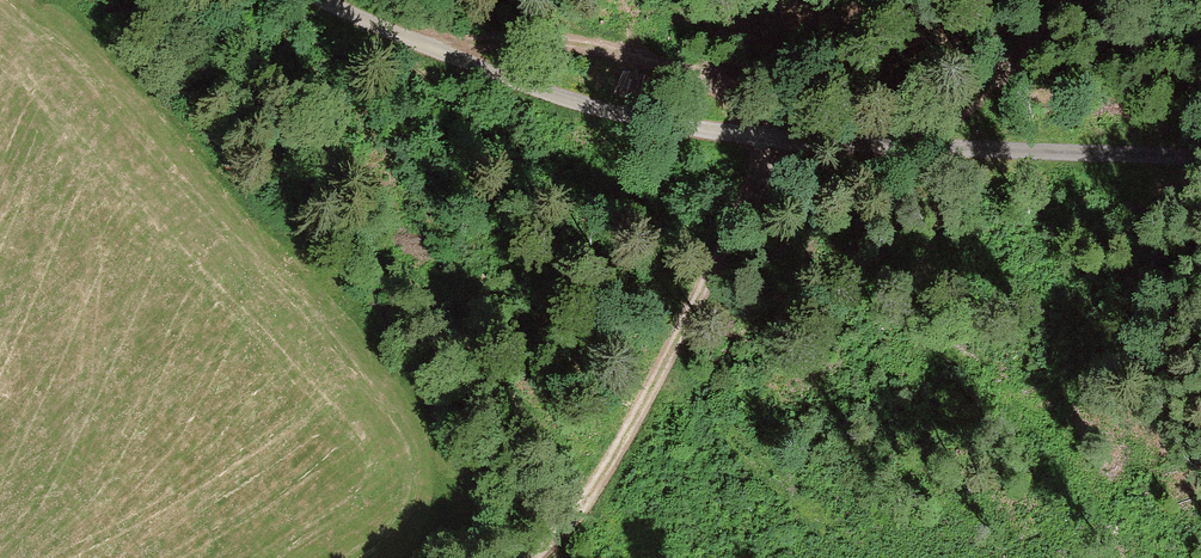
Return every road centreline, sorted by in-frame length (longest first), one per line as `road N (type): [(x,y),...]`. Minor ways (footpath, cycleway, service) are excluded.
road 1 (unclassified): [(1200,156),(764,143),(531,82),(316,0)]
road 2 (track): [(522,557),(605,481),(742,216),(764,143)]
road 3 (track): [(414,43),(565,41),(641,51),(748,95),(761,111),(764,143)]

